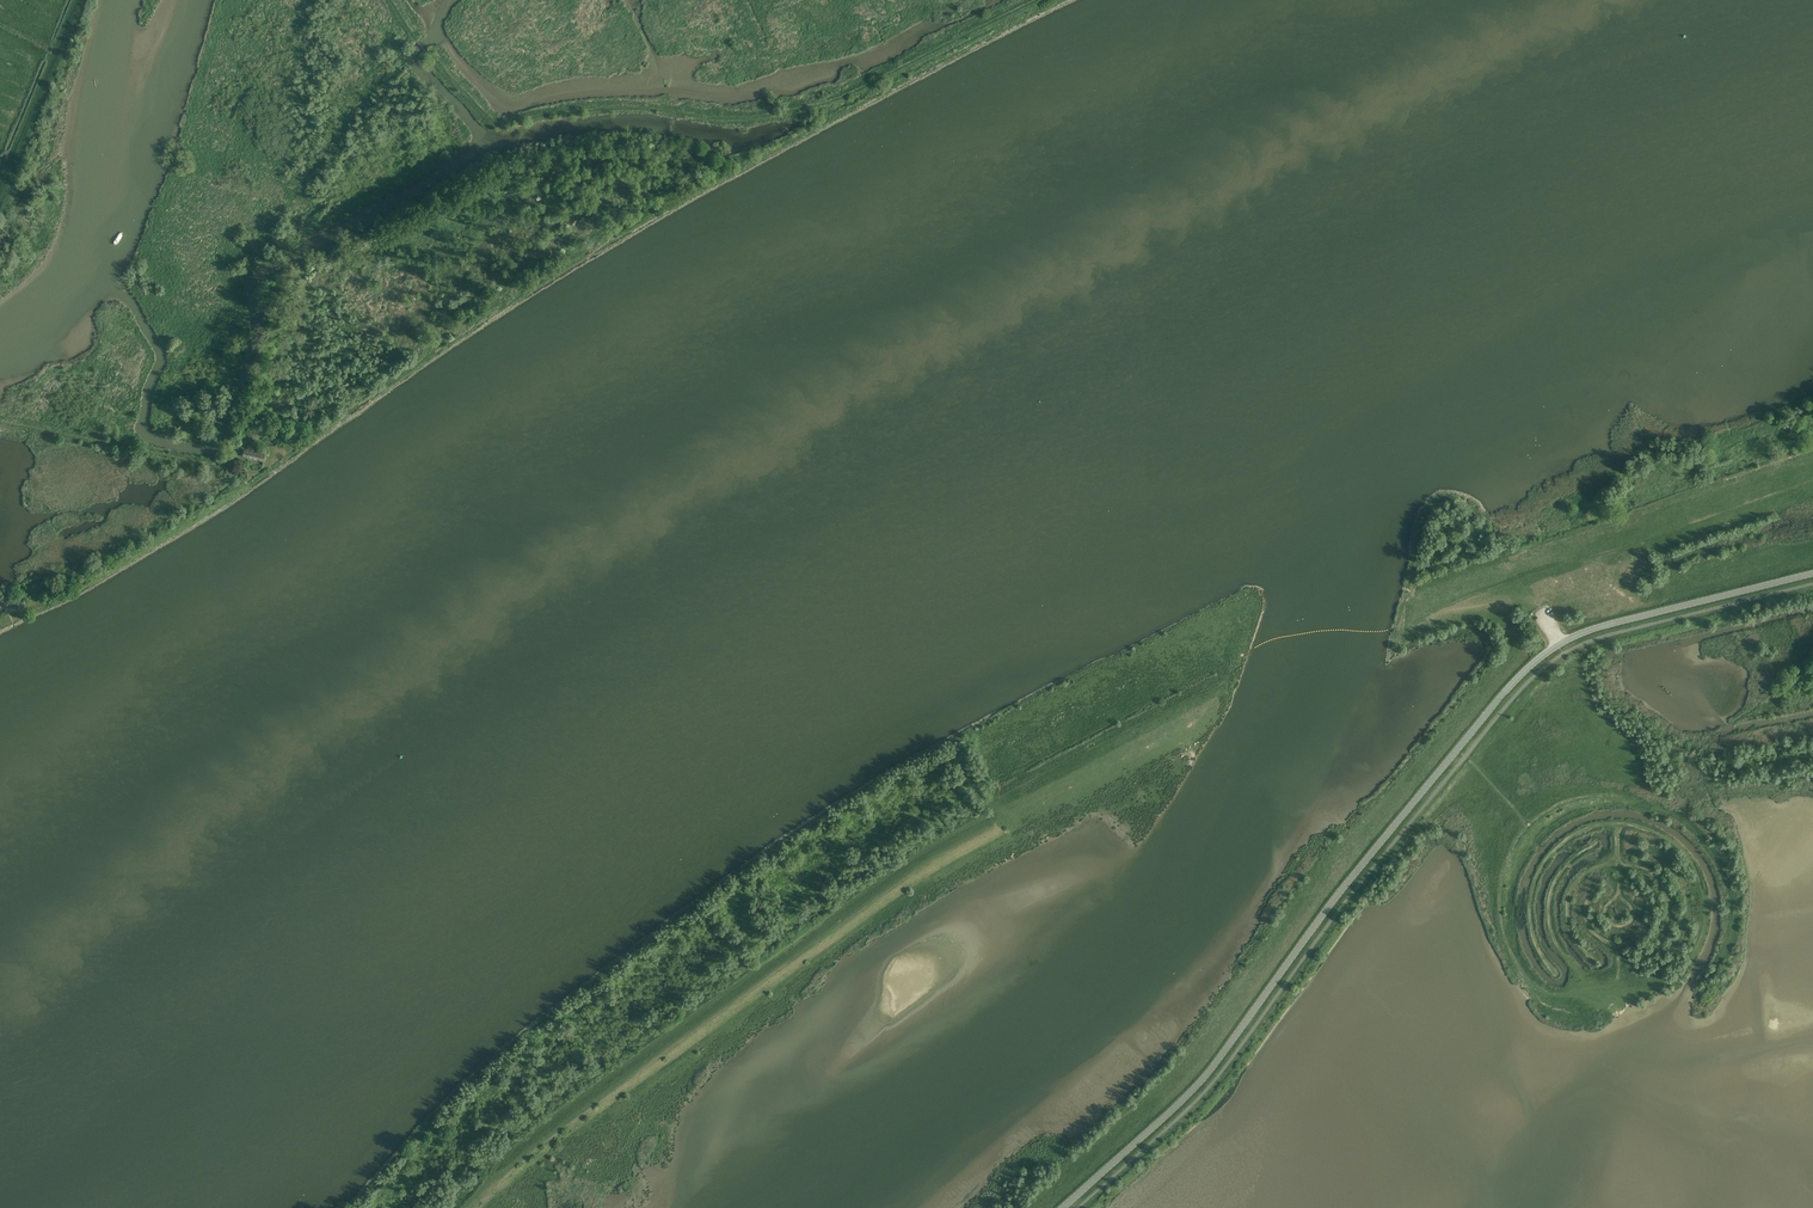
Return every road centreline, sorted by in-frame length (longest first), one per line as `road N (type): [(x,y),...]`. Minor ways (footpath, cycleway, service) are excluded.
road 1 (secondary): [(1064,1207),(1205,1080),(1348,882),(1543,655),(1589,630),(1812,574)]
road 2 (track): [(0,184),(77,0)]

